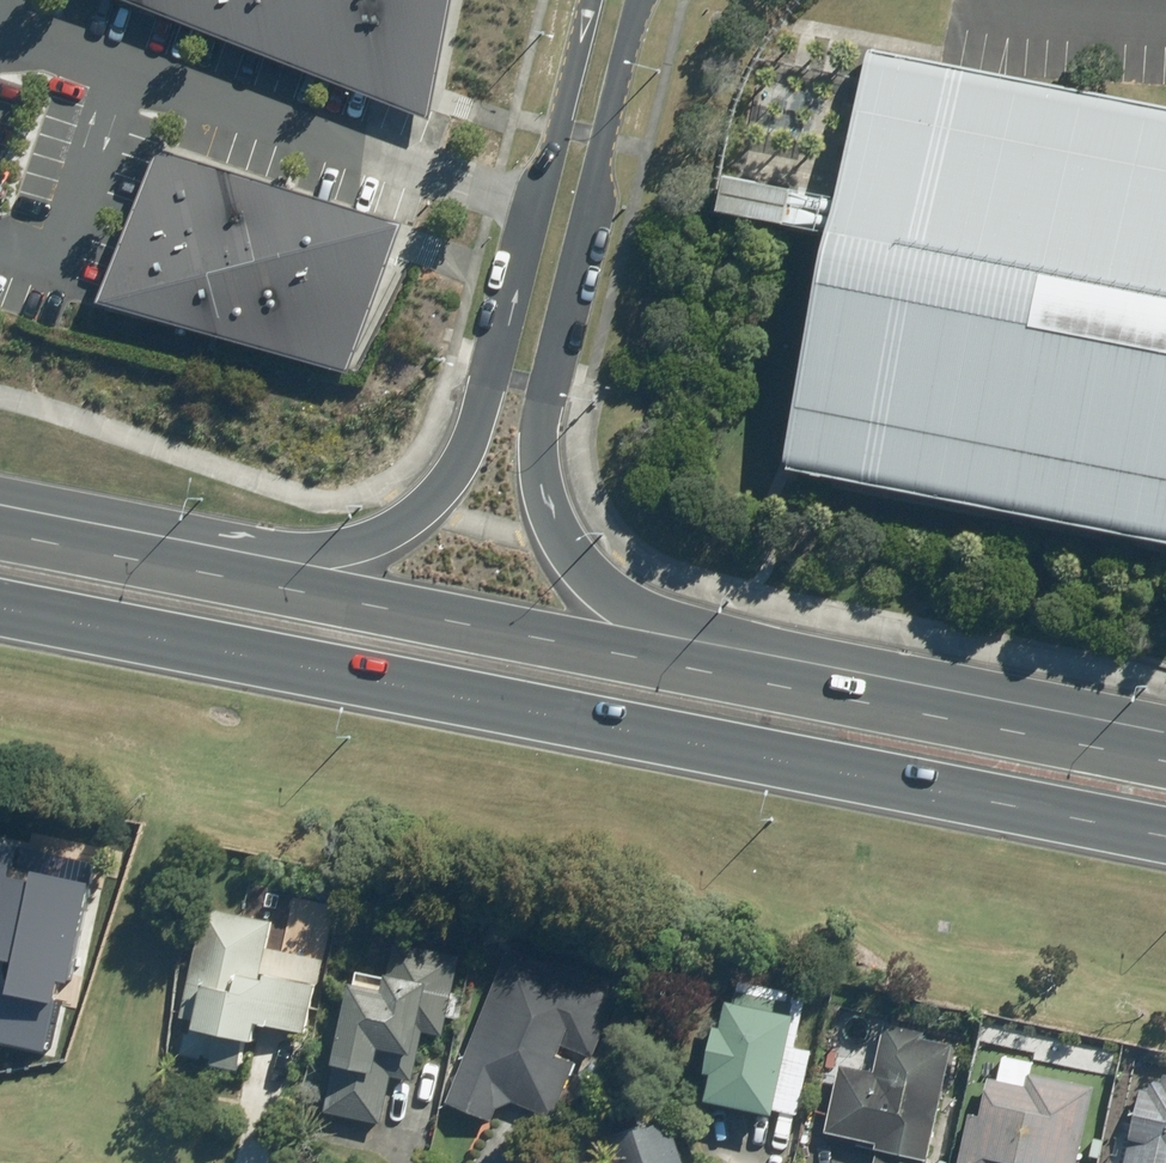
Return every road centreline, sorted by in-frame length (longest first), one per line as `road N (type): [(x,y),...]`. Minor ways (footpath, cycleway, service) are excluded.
road 1 (primary): [(1165,831),(781,764),(0,606)]
road 2 (tertiary): [(642,0),(546,402),(541,475),(548,514),(565,544),(626,609),(702,670)]
road 3 (tertiary): [(290,589),(421,508),(474,435),(592,0)]
road 4 (primary): [(702,670),(1165,761)]
road 5 (primary): [(290,589),(702,670)]
road 6 (primary): [(0,532),(290,589)]

